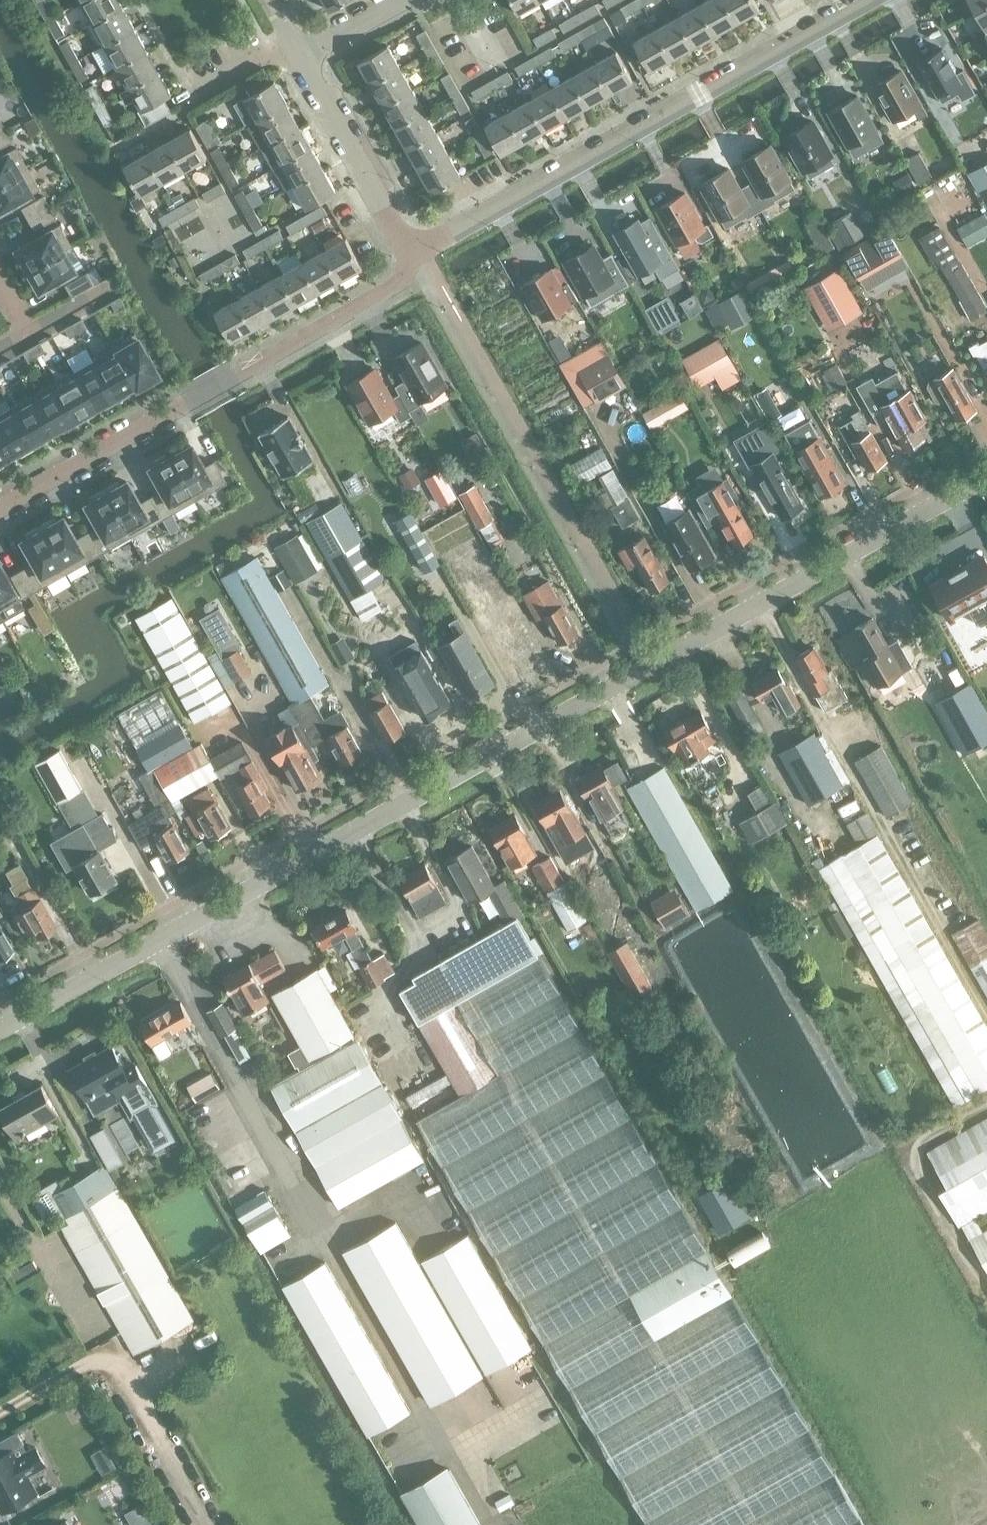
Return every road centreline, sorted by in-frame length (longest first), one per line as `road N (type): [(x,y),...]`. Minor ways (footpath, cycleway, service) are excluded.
road 1 (unclassified): [(0,1030),(986,476)]
road 2 (residential): [(423,255),(878,0)]
road 3 (residential): [(237,373),(0,503)]
road 4 (residential): [(423,255),(383,211),(297,49)]
road 5 (residential): [(237,373),(413,270),(423,255)]

